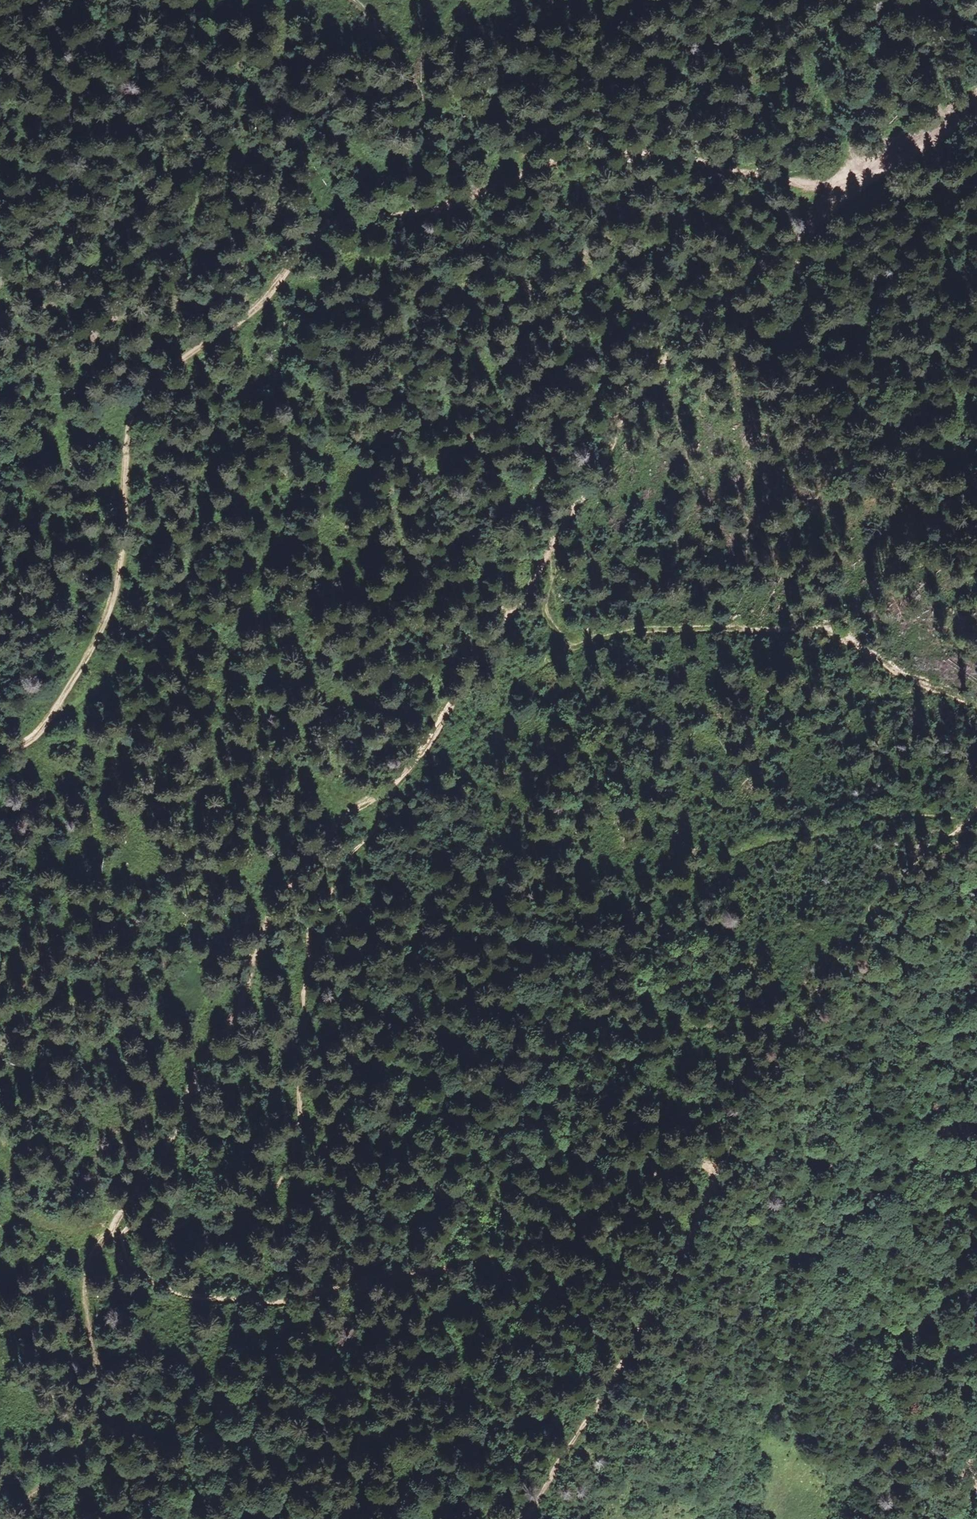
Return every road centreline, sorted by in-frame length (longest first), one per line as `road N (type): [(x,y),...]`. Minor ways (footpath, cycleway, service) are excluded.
road 1 (track): [(0,751),(29,741),(44,725),(108,615),(121,563),(127,434),(145,387),(170,362),(257,309),(317,230),(440,210),(578,152),(629,150),(770,178),(837,180)]
road 2 (track): [(520,1518),(668,1284),(715,1175),(710,1164),(655,1169),(540,1241),(491,1257),(275,1300),(191,1295),(148,1279),(126,1261),(127,1231)]
road 3 (track): [(399,780),(523,593),(664,357),(837,180)]
road 4 (track): [(127,1231),(142,1218),(248,1208),(282,1176),(299,1123),(312,919),(399,780)]
road 5 (track): [(770,178),(731,144),(603,108),(577,109),(501,162),(478,194),(448,161),(401,59),(353,0)]
road 6 (track): [(127,1231),(131,1197),(165,1146),(214,1034),(249,986),(266,915),(348,806),(399,780)]
road 7 (track): [(554,540),(543,603),(567,647),(652,630),(796,626),(856,646),(890,670),(976,708)]
road 8 (track): [(16,1518),(80,1452),(98,1418),(85,1273),(102,1238),(127,1231)]
road 9 (track): [(969,818),(878,896),(852,953),(803,1016)]
road 10 (track): [(803,1016),(715,1175)]
road 11 (track): [(837,180),(976,99)]

